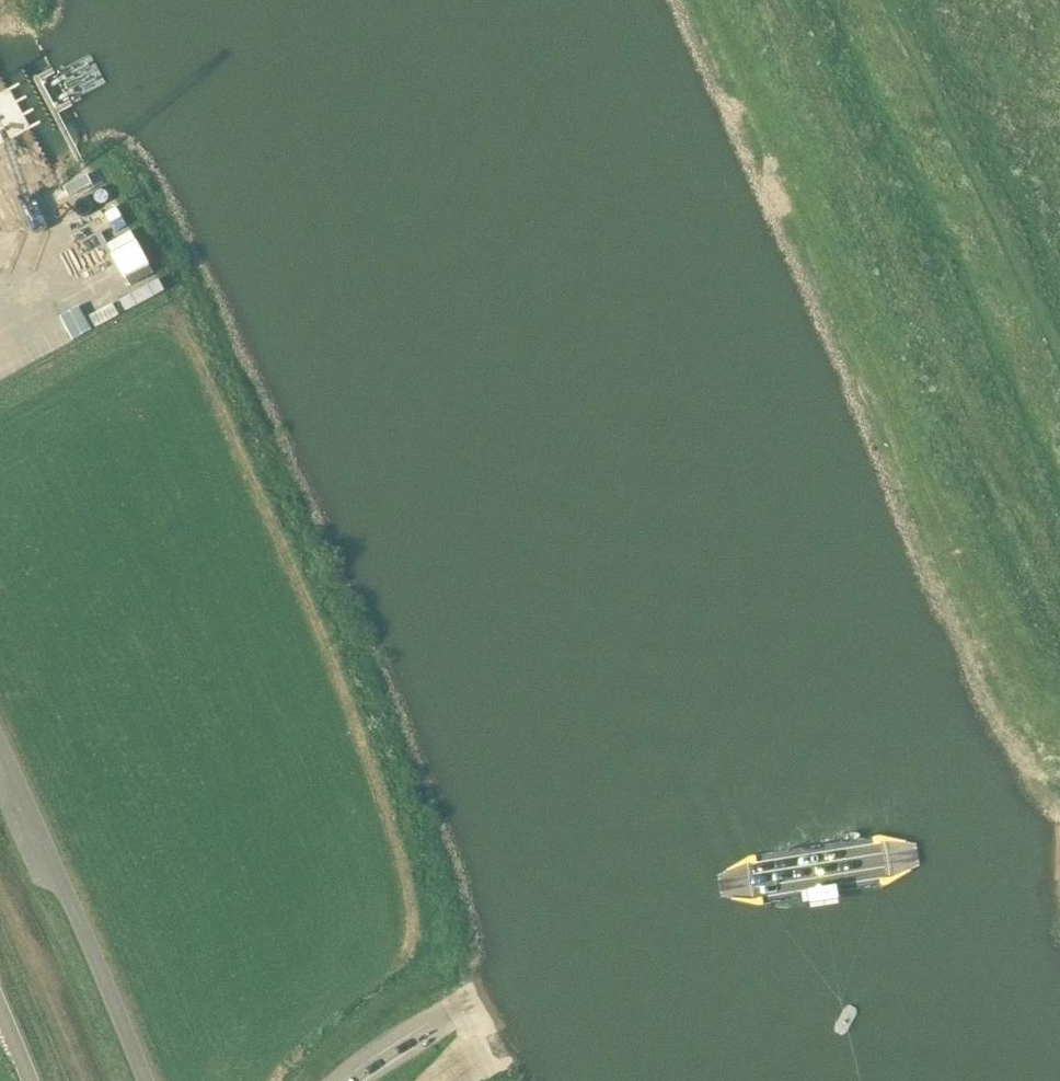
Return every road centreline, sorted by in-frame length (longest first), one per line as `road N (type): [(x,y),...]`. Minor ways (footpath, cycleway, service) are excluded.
road 1 (tertiary): [(343,1080),(447,1013)]

